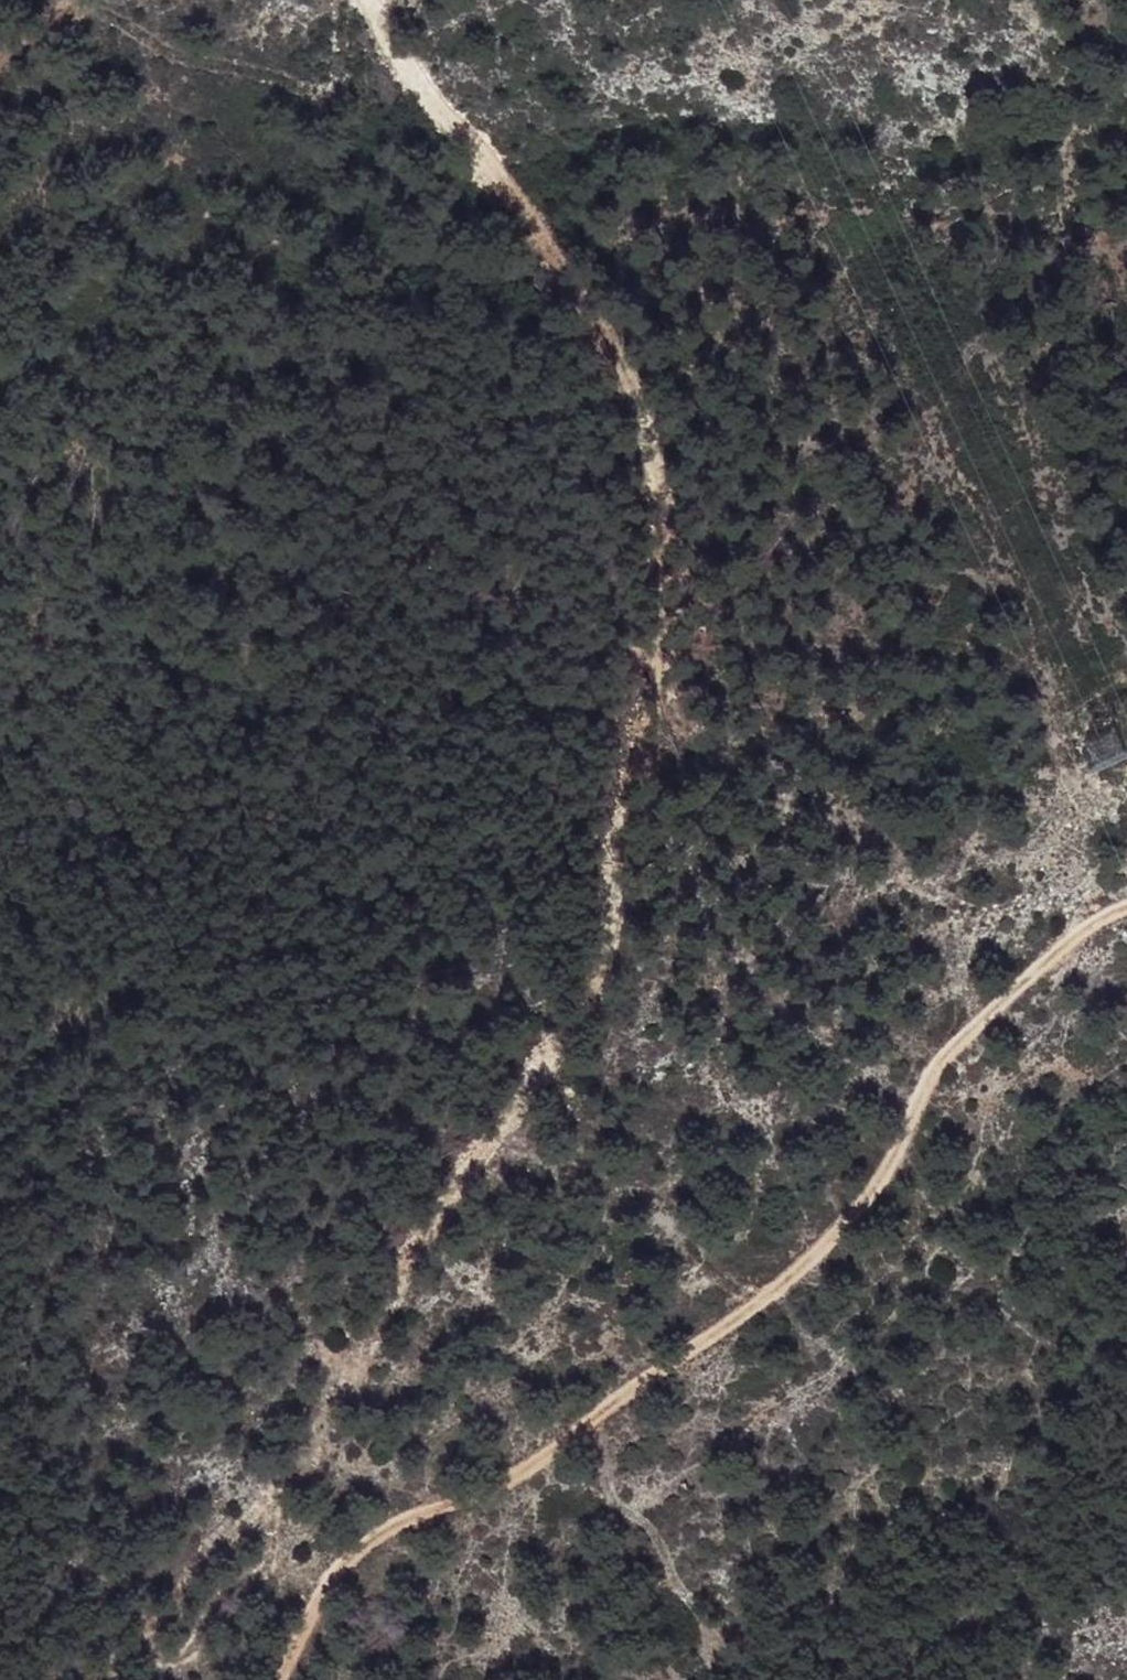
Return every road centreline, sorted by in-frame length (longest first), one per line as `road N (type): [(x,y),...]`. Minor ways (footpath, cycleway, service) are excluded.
road 1 (track): [(1126,911),(1087,921),(946,1049),(893,1169),(820,1255),(773,1294),(675,1350),(584,1417),(514,1485),(486,1501),(379,1524),(346,1558),(287,1679)]
road 2 (track): [(584,1417),(614,1498),(661,1539),(677,1587),(696,1606)]

